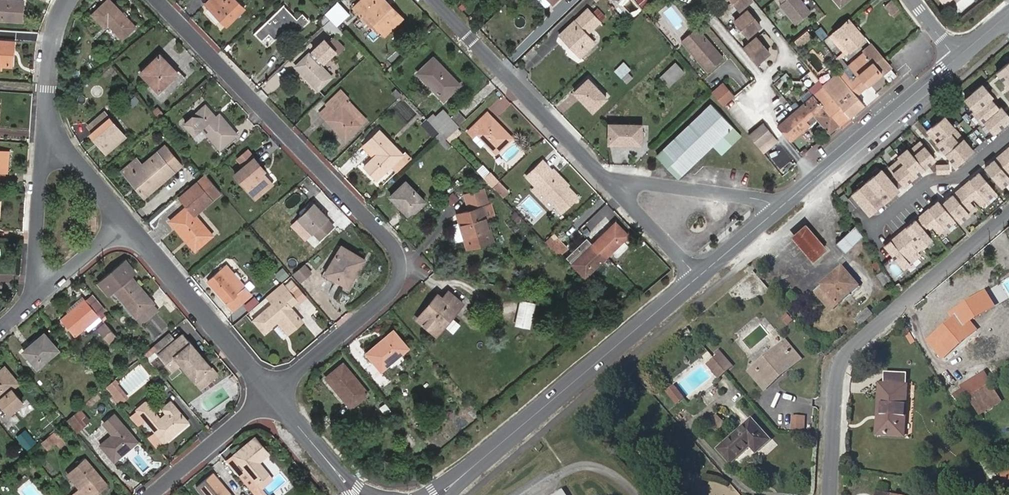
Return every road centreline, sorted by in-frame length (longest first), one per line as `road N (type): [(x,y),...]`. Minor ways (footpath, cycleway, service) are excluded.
road 1 (residential): [(272,392),(396,286),(402,265),(392,242),(158,0)]
road 2 (residential): [(1008,212),(844,355),(830,494)]
road 3 (primary): [(700,277),(468,473)]
road 4 (residential): [(608,180),(437,0)]
road 5 (primary): [(959,58),(782,208)]
road 6 (residential): [(131,226),(272,392)]
road 7 (residential): [(782,208),(608,180)]
road 8 (residential): [(34,304),(49,130)]
road 9 (residential): [(1008,136),(961,177),(927,182),(872,227)]
road 10 (residential): [(151,494),(272,392)]
road 11 (residential): [(700,277),(608,180)]
road 12 (residential): [(49,130),(55,39),(70,0)]
road 13 (residential): [(49,130),(131,226)]
road 14 (residential): [(34,304),(131,226)]

